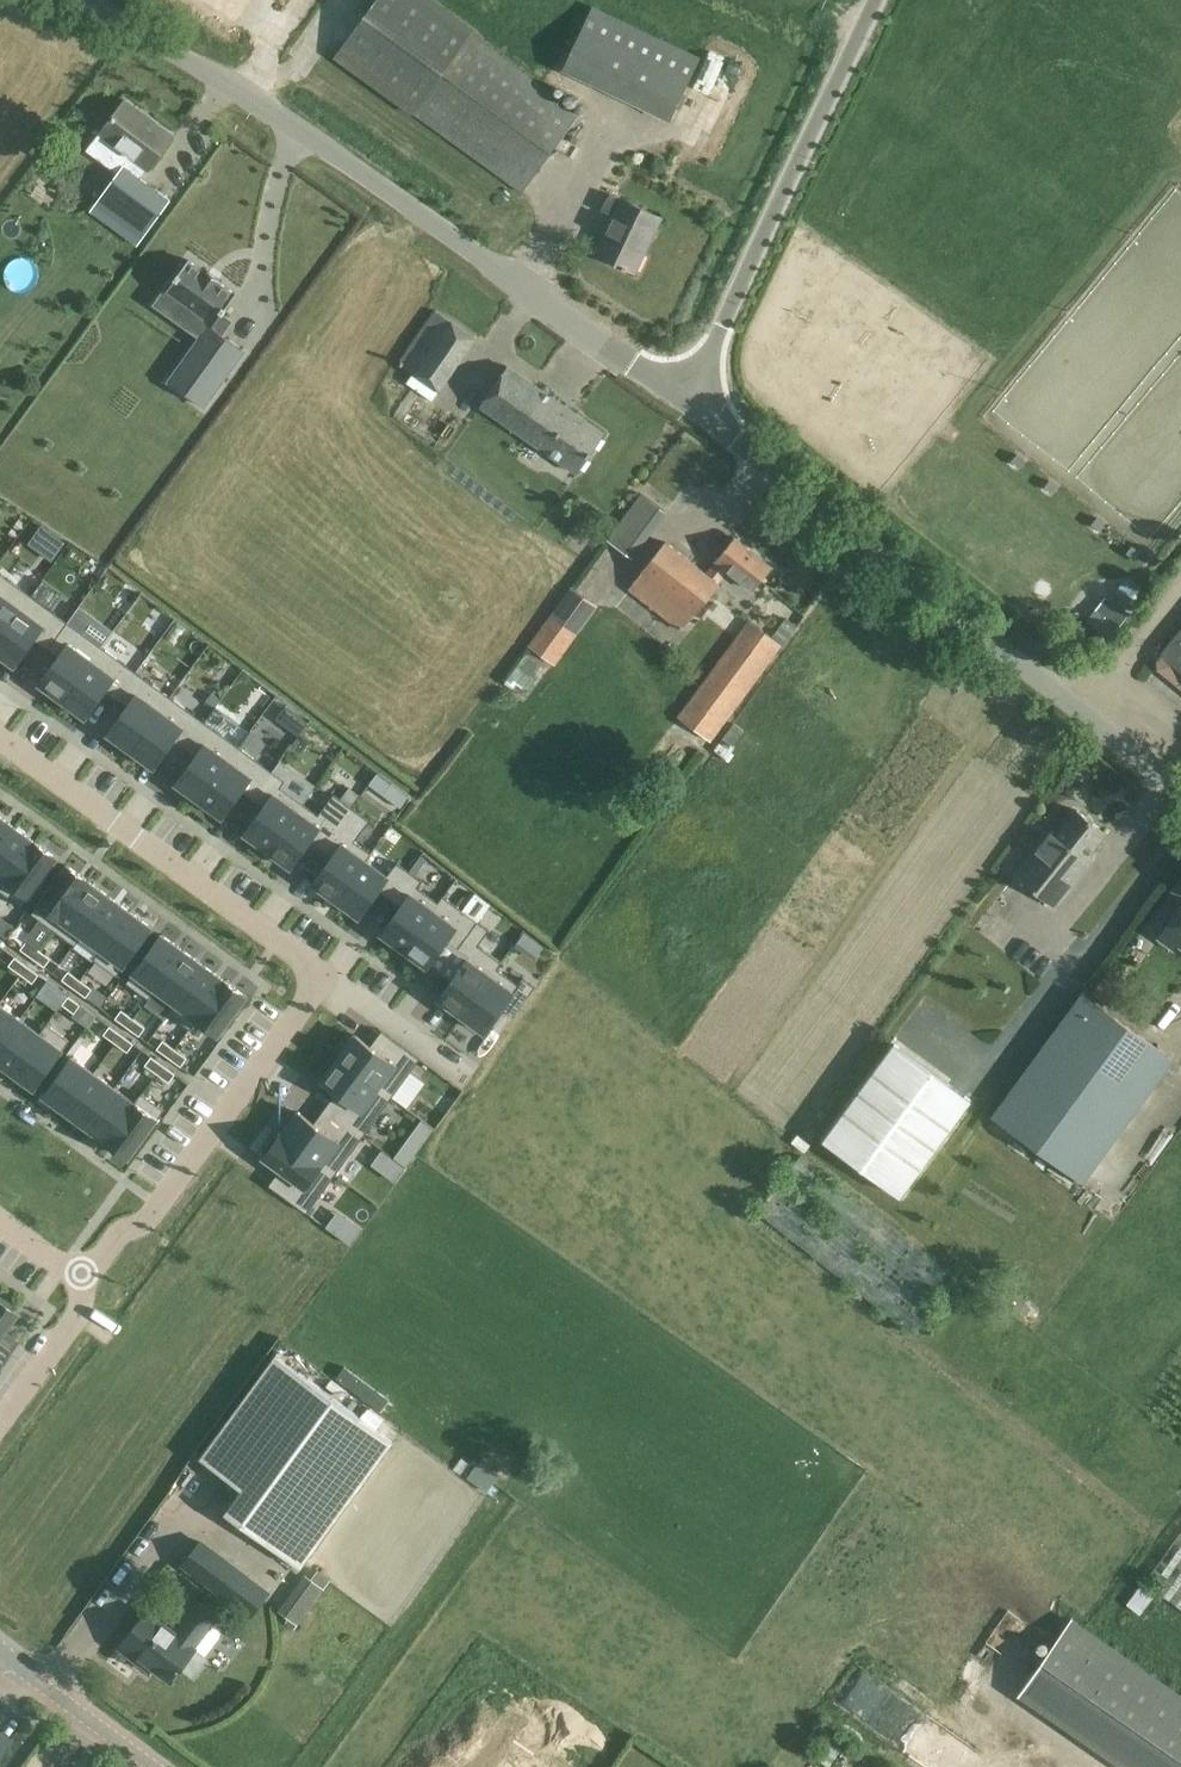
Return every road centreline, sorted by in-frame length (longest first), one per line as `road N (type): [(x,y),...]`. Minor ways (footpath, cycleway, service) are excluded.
road 1 (unclassified): [(686,400),(88,0)]
road 2 (unclassified): [(1180,790),(686,400)]
road 3 (unclassified): [(686,400),(876,0)]
road 4 (residential): [(323,974),(0,742)]
road 5 (residential): [(83,1280),(114,1239),(148,1223),(323,974)]
road 6 (tertiary): [(155,1766),(0,1652)]
road 7 (residential): [(466,1073),(323,974)]
road 8 (residential): [(0,1428),(72,1330),(83,1280)]

